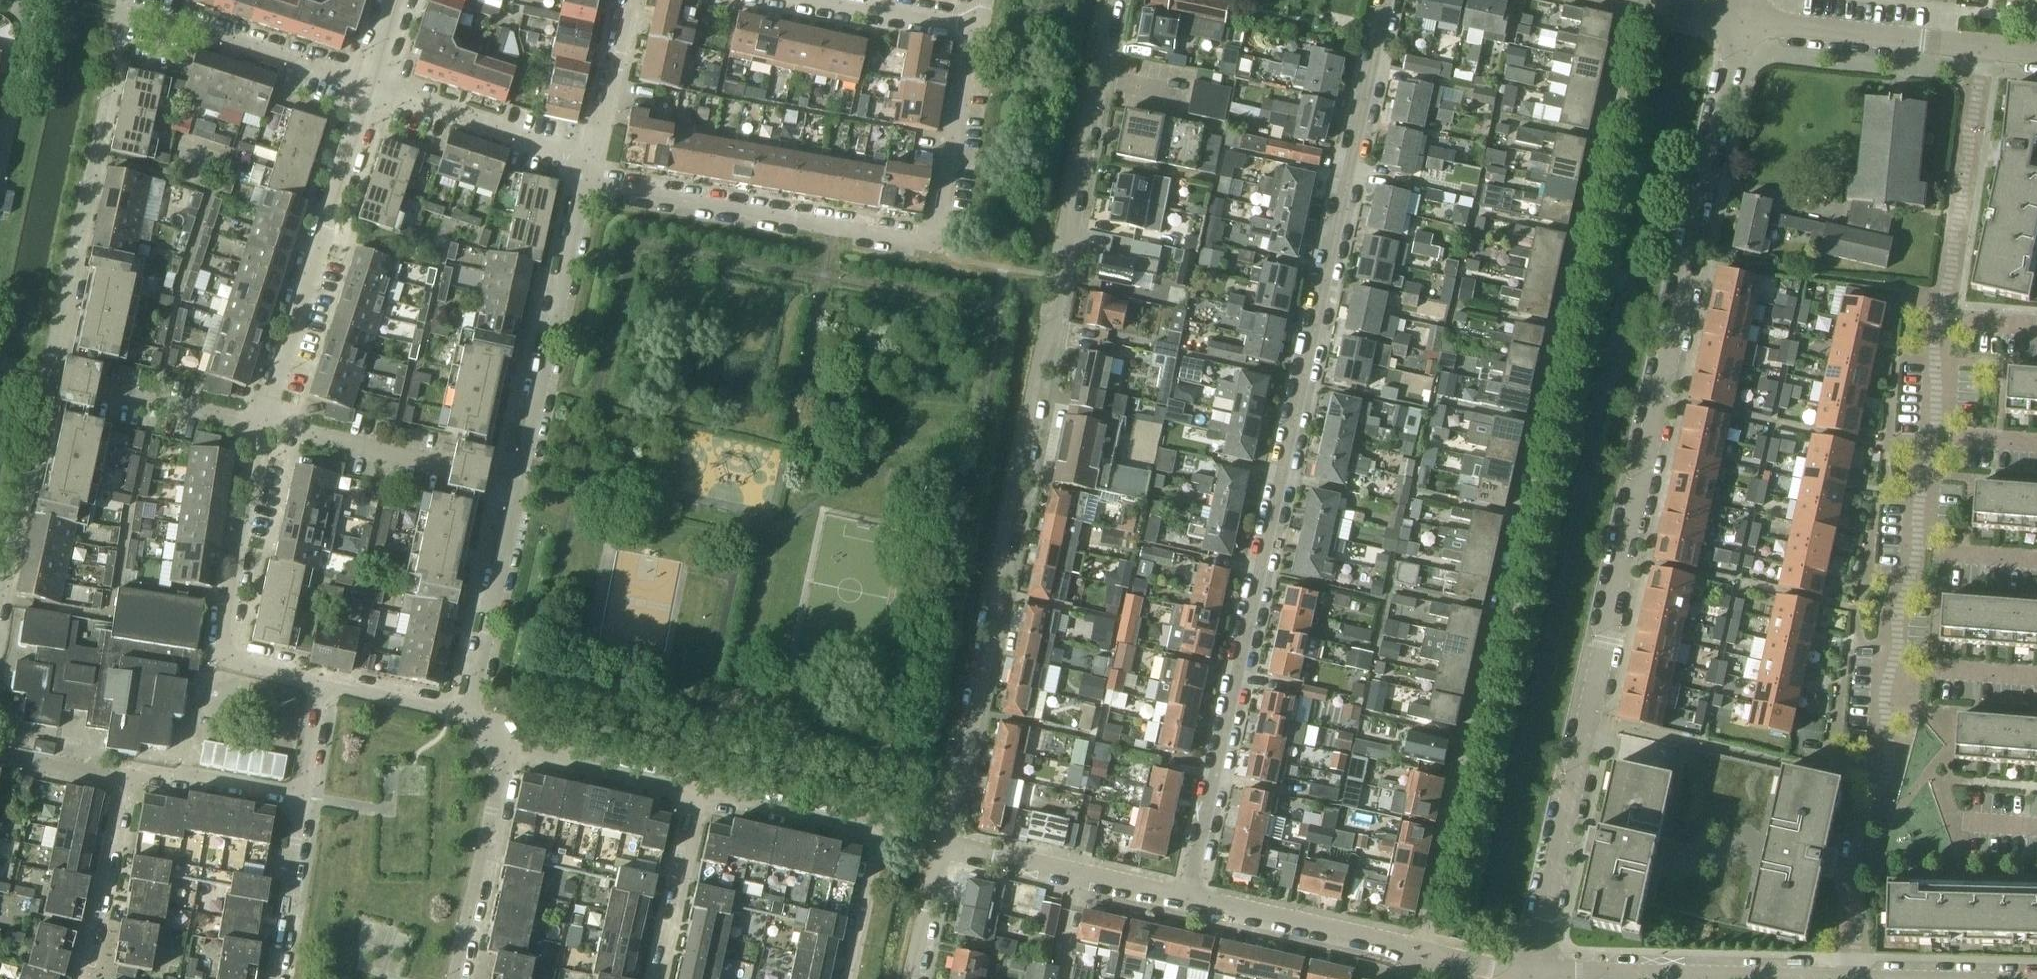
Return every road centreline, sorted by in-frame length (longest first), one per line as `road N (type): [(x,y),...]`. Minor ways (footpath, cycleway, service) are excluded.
road 1 (residential): [(1528,978),(1738,25)]
road 2 (residential): [(1637,10),(1421,958)]
road 3 (residential): [(1979,49),(1940,322),(1937,433),(1882,705),(1891,765),(1853,844),(1864,978)]
road 4 (residential): [(1188,899),(1381,0)]
road 5 (residential): [(943,843),(1117,0)]
road 6 (residential): [(265,428),(369,82)]
road 7 (residential): [(931,248),(583,186)]
road 8 (residential): [(848,978),(879,832),(696,792)]
road 9 (residential): [(316,685),(236,667),(265,428)]
road 10 (residential): [(520,480),(583,186)]
road 11 (residential): [(265,428),(0,370)]
road 12 (residential): [(520,480),(265,428)]
road 13 (residential): [(369,82),(187,26),(120,14)]
road 14 (residential): [(1188,899),(943,843)]
road 15 (residential): [(1738,25),(1979,49)]
road 16 (residential): [(469,715),(520,480)]
road 17 (residential): [(1421,958),(1188,899)]
road 18 (residential): [(598,152),(369,82)]
road 19 (residential): [(454,978),(504,750)]
road 20 (residential): [(931,248),(974,35)]
road 21 (residential): [(82,978),(122,776)]
road 22 (residential): [(696,792),(504,750)]
road 23 (residential): [(657,978),(696,792)]
road 24 (residential): [(974,35),(792,0)]
road 25 (residential): [(298,797),(273,978)]
road 26 (residential): [(122,776),(174,776),(298,797)]
road 27 (residential): [(469,715),(316,685)]
road 28 (residential): [(632,0),(598,152)]
road 29 (residential): [(913,978),(943,843)]
road 30 (residential): [(122,776),(0,754)]

